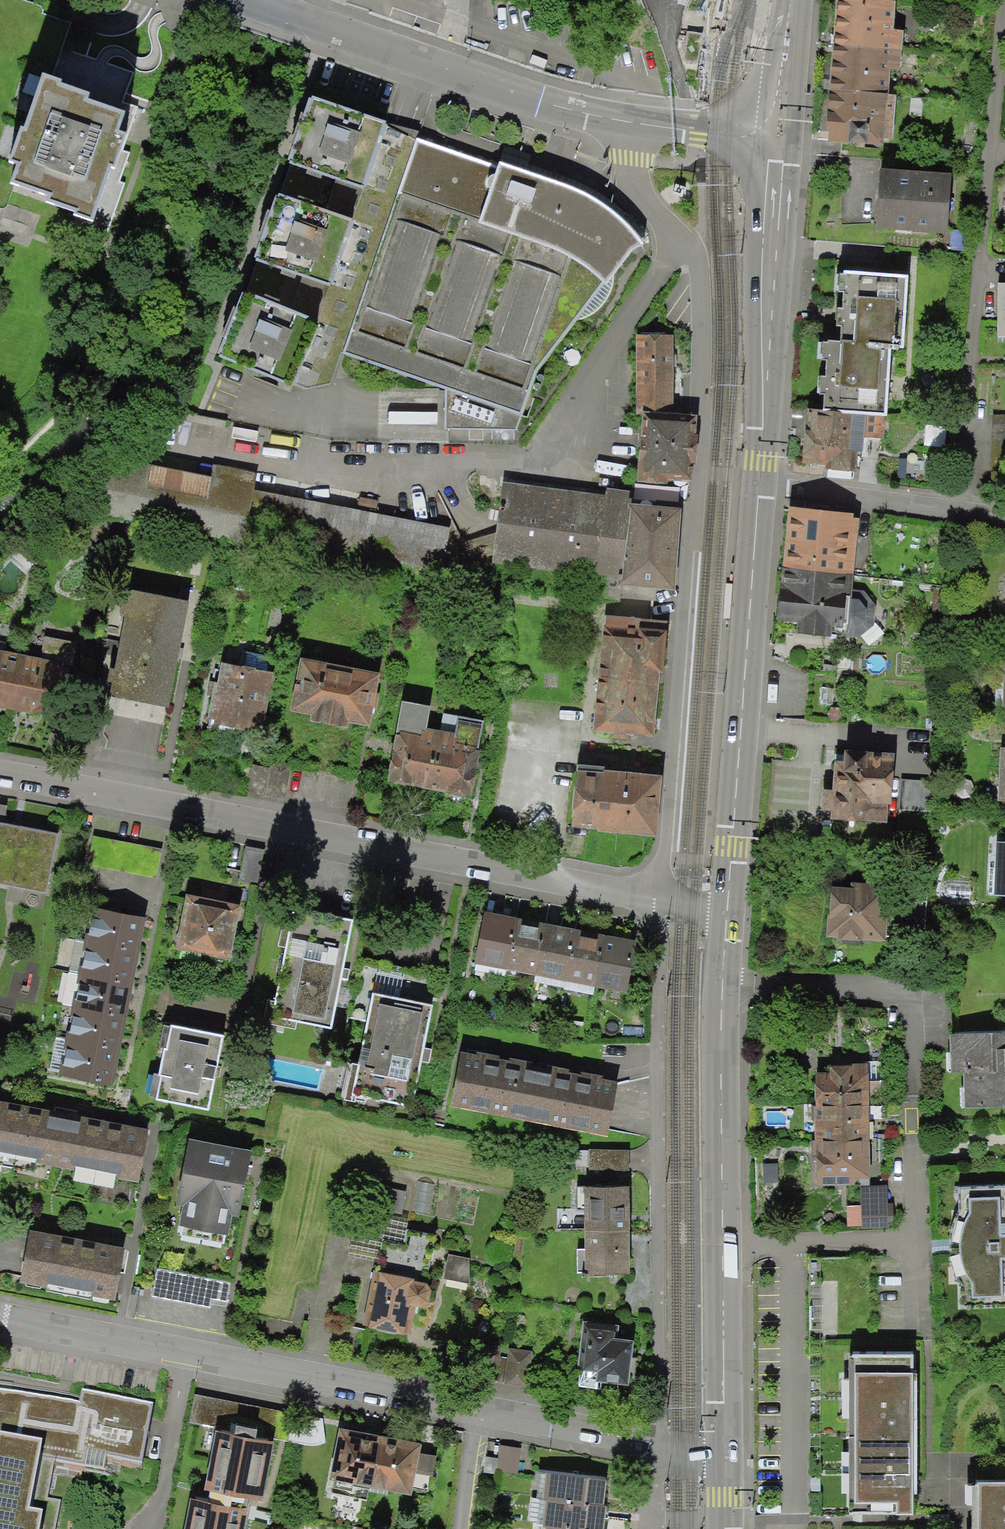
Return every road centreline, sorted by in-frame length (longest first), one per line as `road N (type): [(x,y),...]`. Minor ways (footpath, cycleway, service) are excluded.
road 1 (residential): [(628,121),(633,187),(698,266),(705,404),(664,913)]
road 2 (residential): [(0,773),(664,913)]
road 3 (secondary): [(725,922),(725,1457)]
road 4 (residential): [(997,0),(968,512)]
road 5 (residential): [(496,1415),(0,1318)]
road 6 (secondary): [(762,476),(725,922)]
road 7 (unclassified): [(243,0),(522,97),(628,121)]
road 8 (secondary): [(777,137),(762,476)]
road 9 (residential): [(725,1457),(496,1415)]
road 10 (residential): [(762,476),(968,512)]
road 11 (unclassified): [(628,121),(777,137)]
road 12 (secondary): [(783,0),(777,137)]

